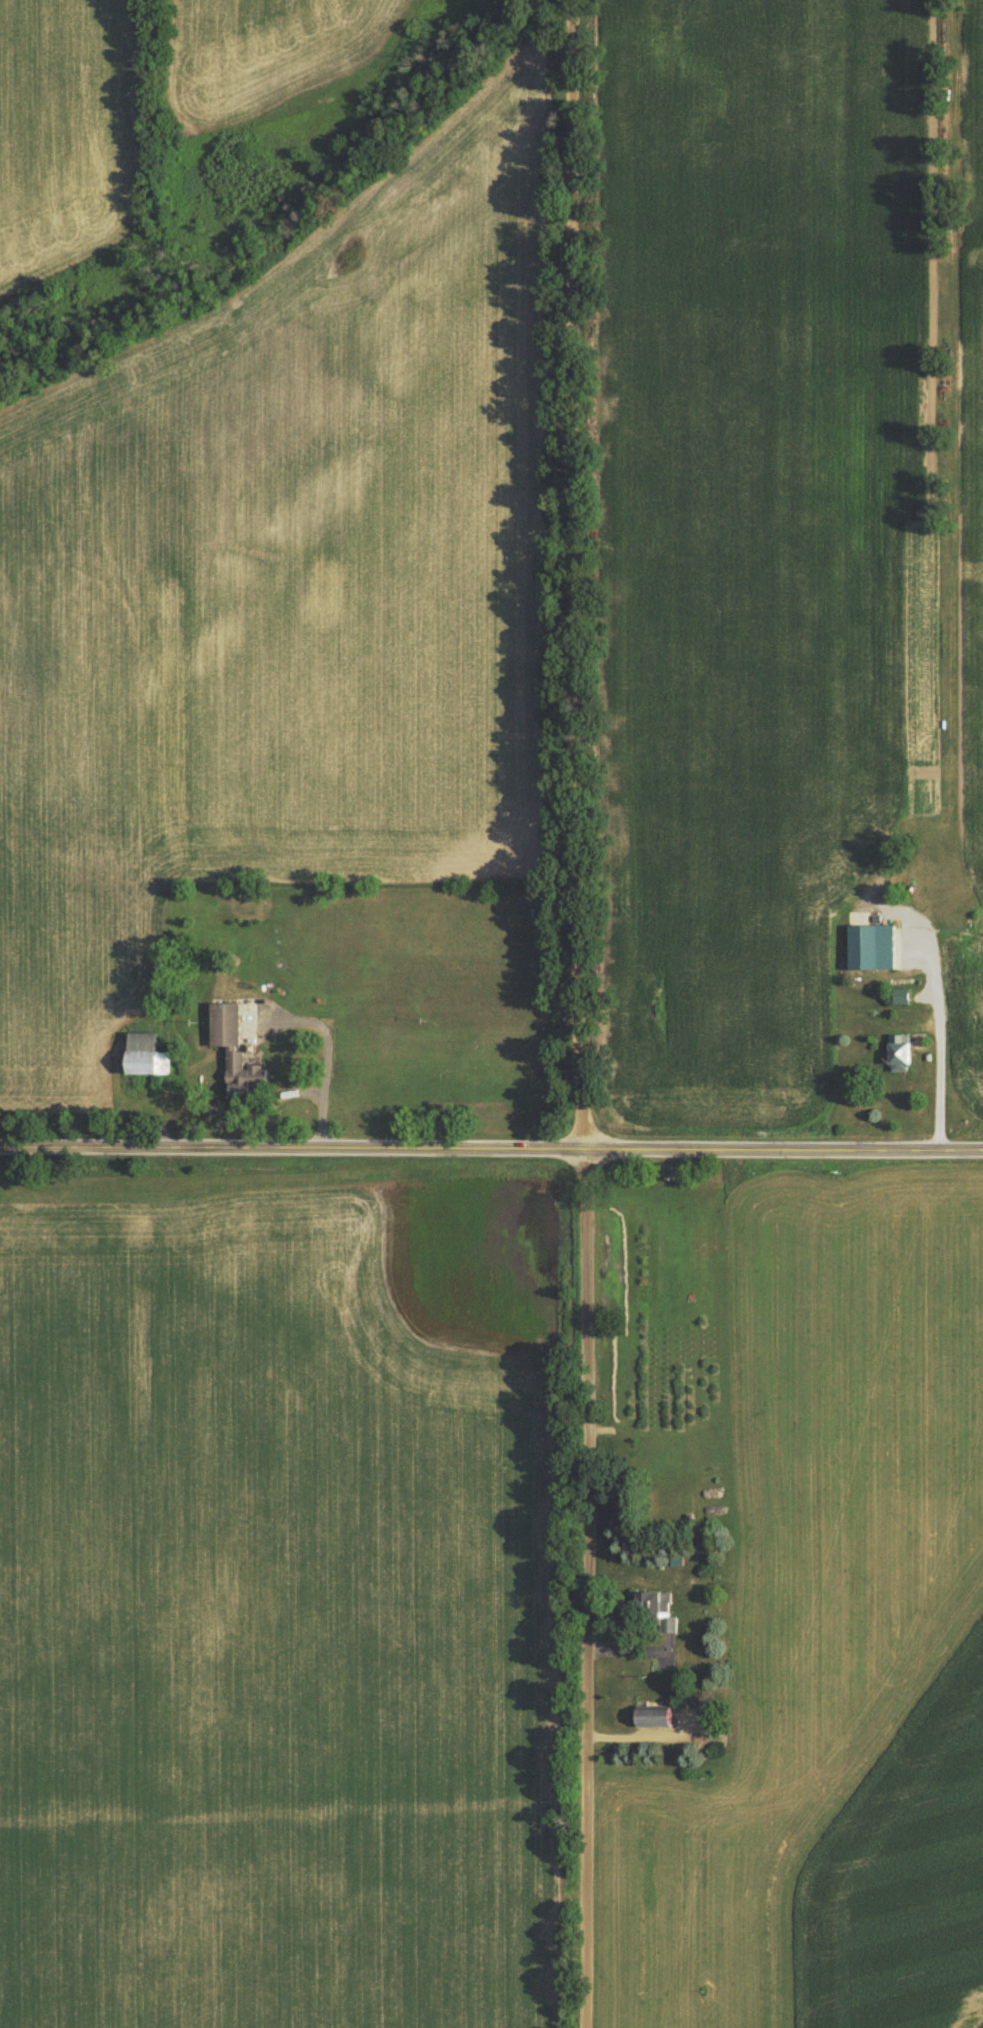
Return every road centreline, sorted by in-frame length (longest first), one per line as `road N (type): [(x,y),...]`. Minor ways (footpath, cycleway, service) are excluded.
road 1 (residential): [(594,2027),(579,0)]
road 2 (tertiary): [(982,1156),(0,1153)]

